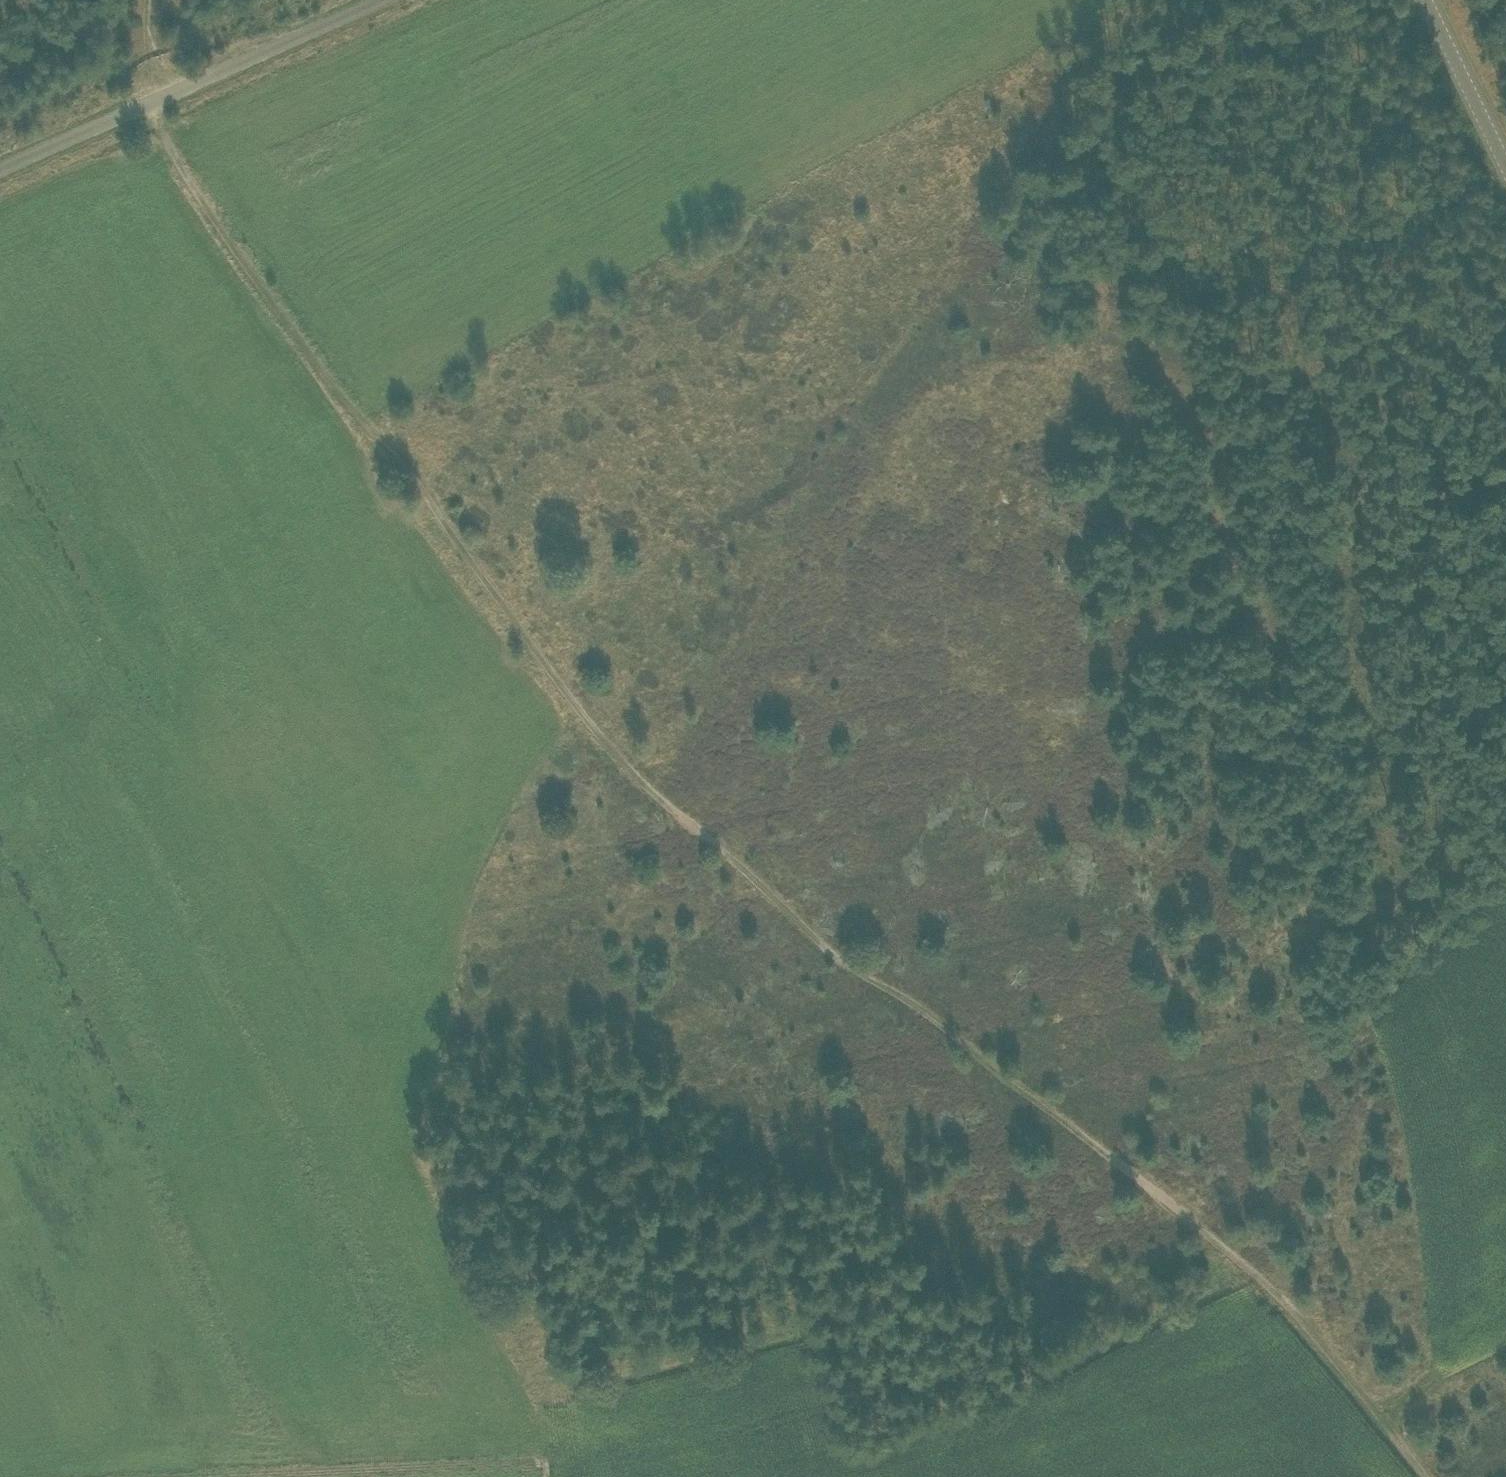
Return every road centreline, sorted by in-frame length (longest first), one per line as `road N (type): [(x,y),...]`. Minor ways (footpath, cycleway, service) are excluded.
road 1 (track): [(150,0),(148,103),(191,184),(590,727),(845,962),(904,997),(1170,1199),(1278,1294),(1428,1476)]
road 2 (unclassified): [(0,168),(379,0)]
road 3 (tertiary): [(1505,167),(1427,0)]

